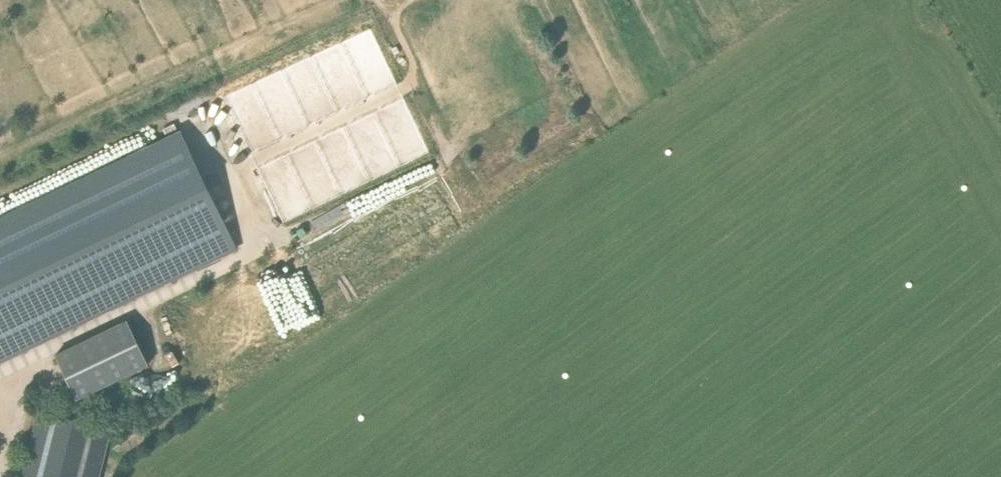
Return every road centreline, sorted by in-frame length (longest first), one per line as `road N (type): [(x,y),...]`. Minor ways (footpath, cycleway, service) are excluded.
road 1 (track): [(0,34),(61,143)]

